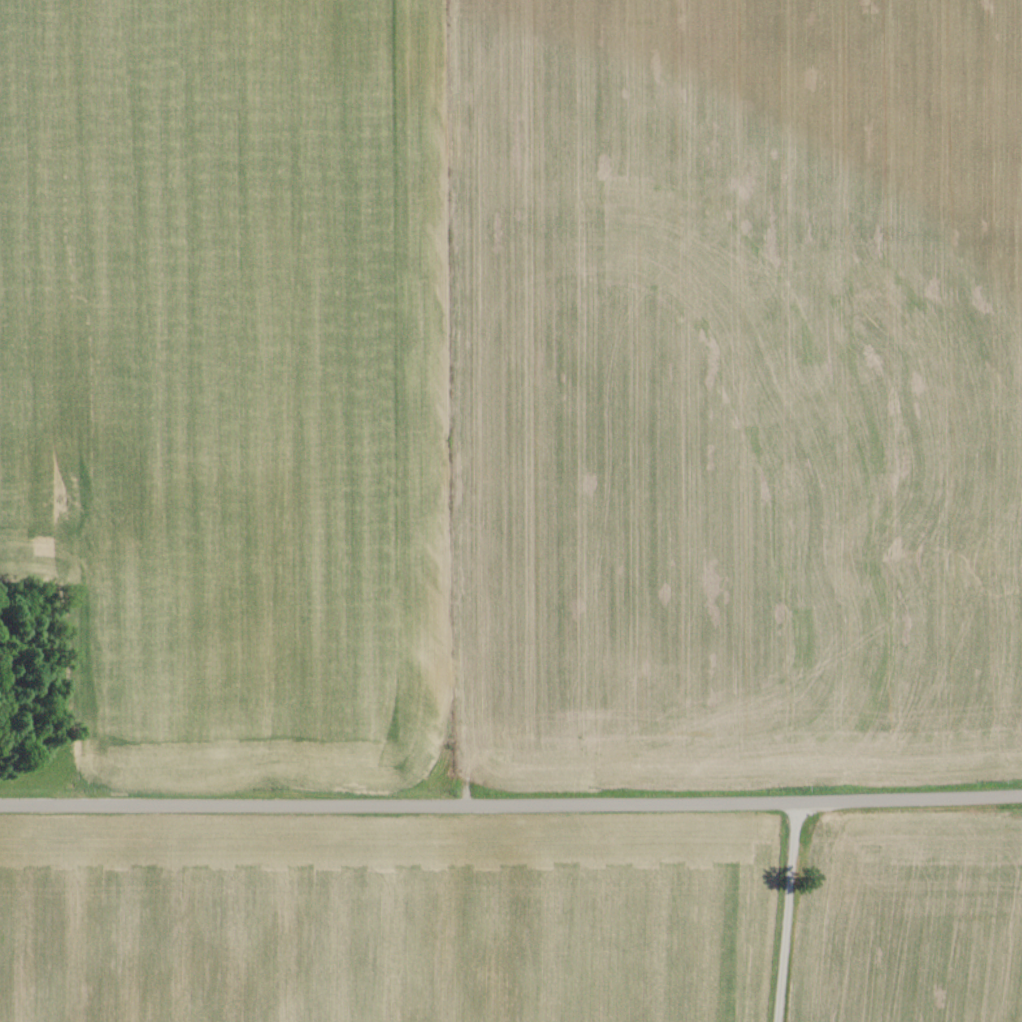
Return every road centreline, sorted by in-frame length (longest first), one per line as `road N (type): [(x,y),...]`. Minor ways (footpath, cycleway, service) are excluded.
road 1 (residential): [(0,803),(1021,793)]
road 2 (residential): [(779,1021),(796,801)]

